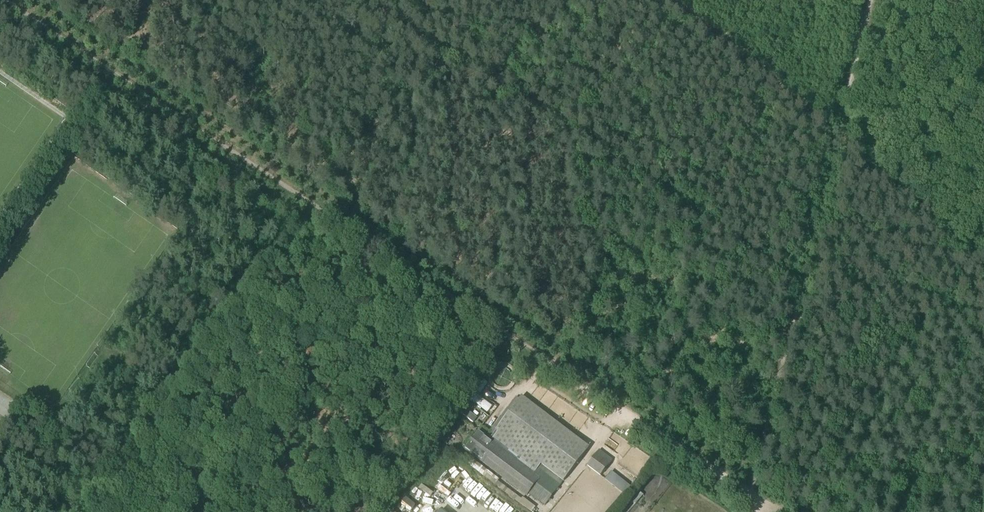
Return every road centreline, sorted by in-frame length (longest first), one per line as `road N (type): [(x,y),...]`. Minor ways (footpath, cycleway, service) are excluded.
road 1 (track): [(12,0),(552,353)]
road 2 (track): [(552,353),(760,503)]

